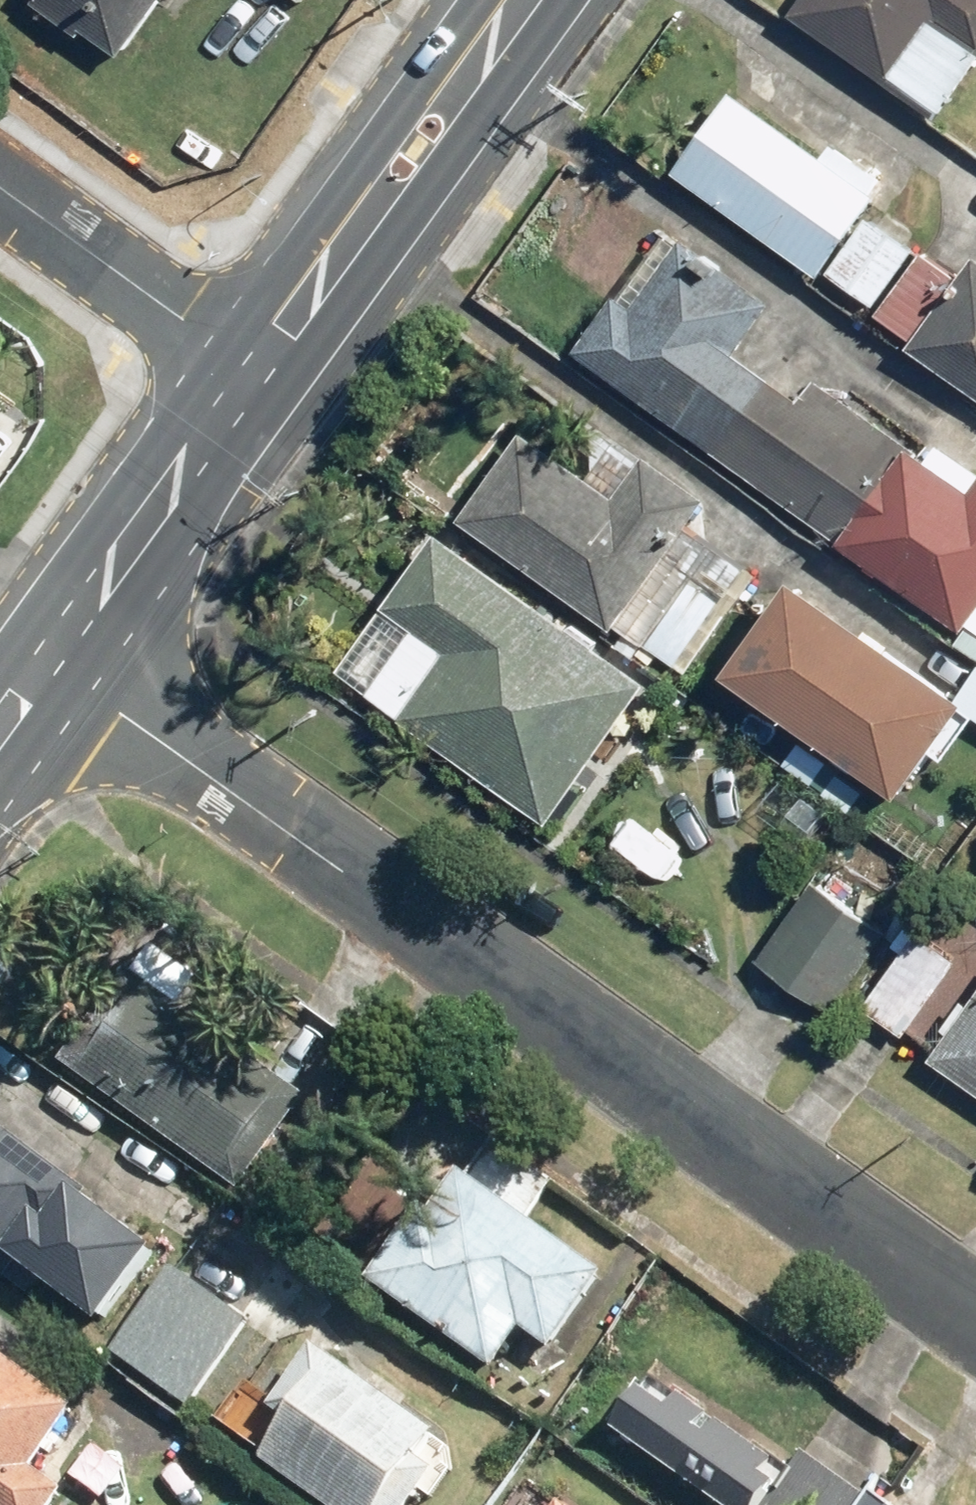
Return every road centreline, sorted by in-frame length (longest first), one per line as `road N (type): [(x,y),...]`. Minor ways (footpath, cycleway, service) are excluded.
road 1 (residential): [(49,664),(975,1316)]
road 2 (secondary): [(49,664),(259,373)]
road 3 (residential): [(259,373),(0,187)]
road 4 (secondary): [(346,249),(346,186),(371,152),(438,64),(494,44)]
road 5 (secondary): [(494,44),(496,100),(406,224),(346,249)]
road 6 (secondary): [(259,373),(346,249)]

